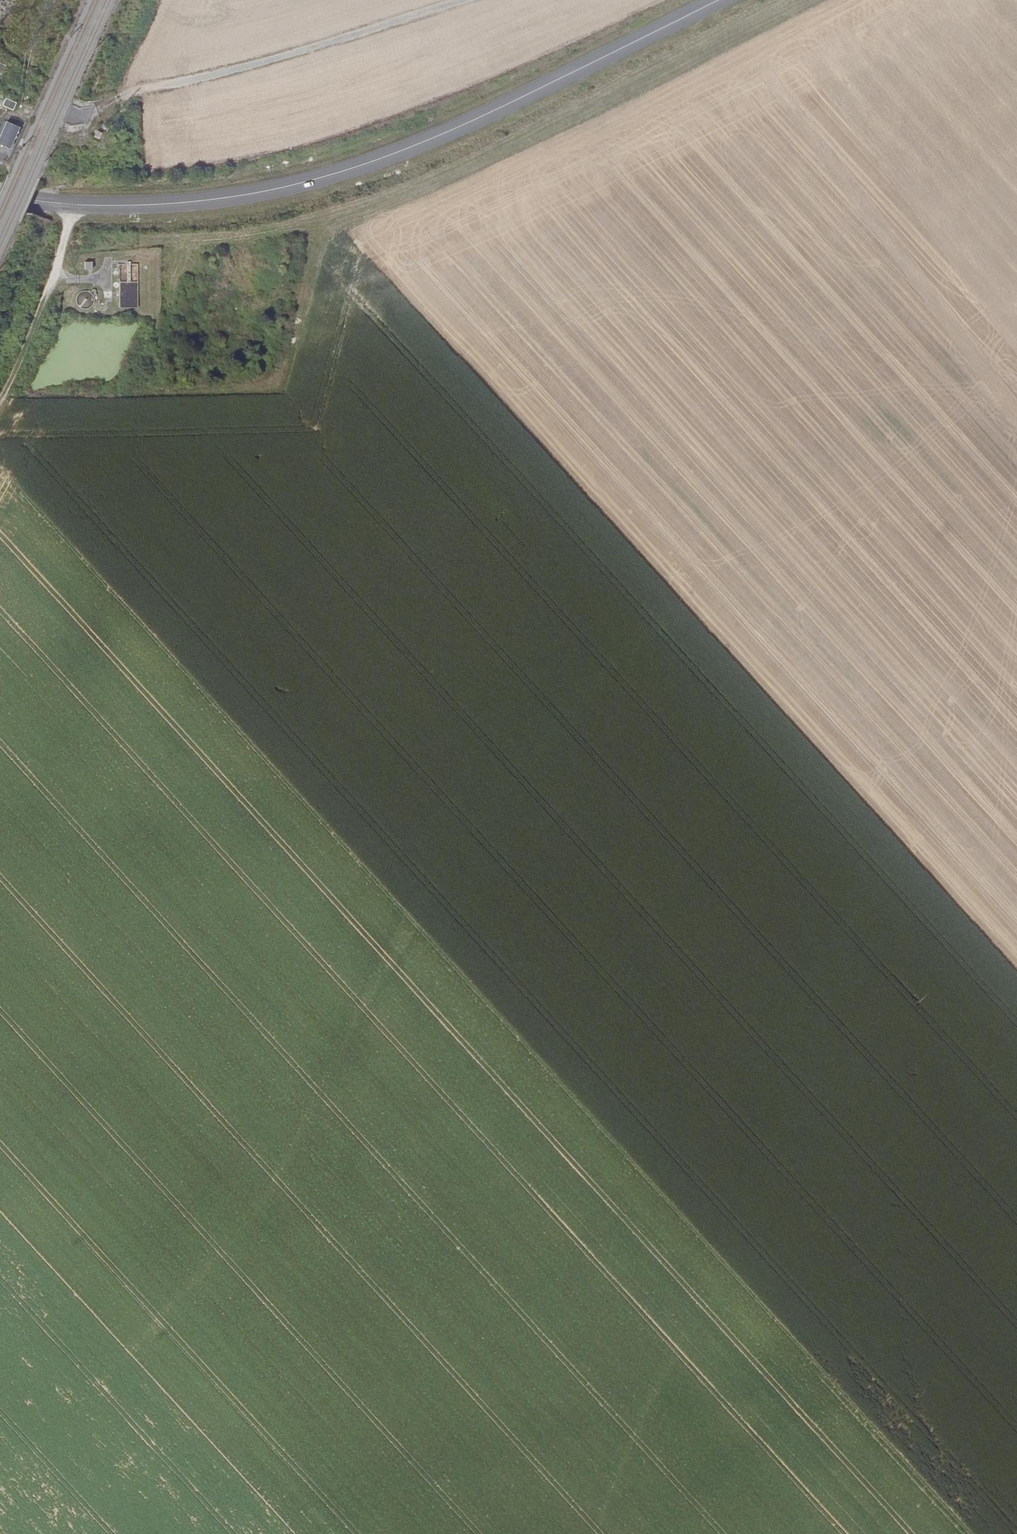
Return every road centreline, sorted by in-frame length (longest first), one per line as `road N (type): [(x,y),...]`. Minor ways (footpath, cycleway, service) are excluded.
road 1 (secondary): [(723,0),(483,119),(294,187),(151,206),(0,197)]
road 2 (track): [(0,403),(57,278),(76,205)]

